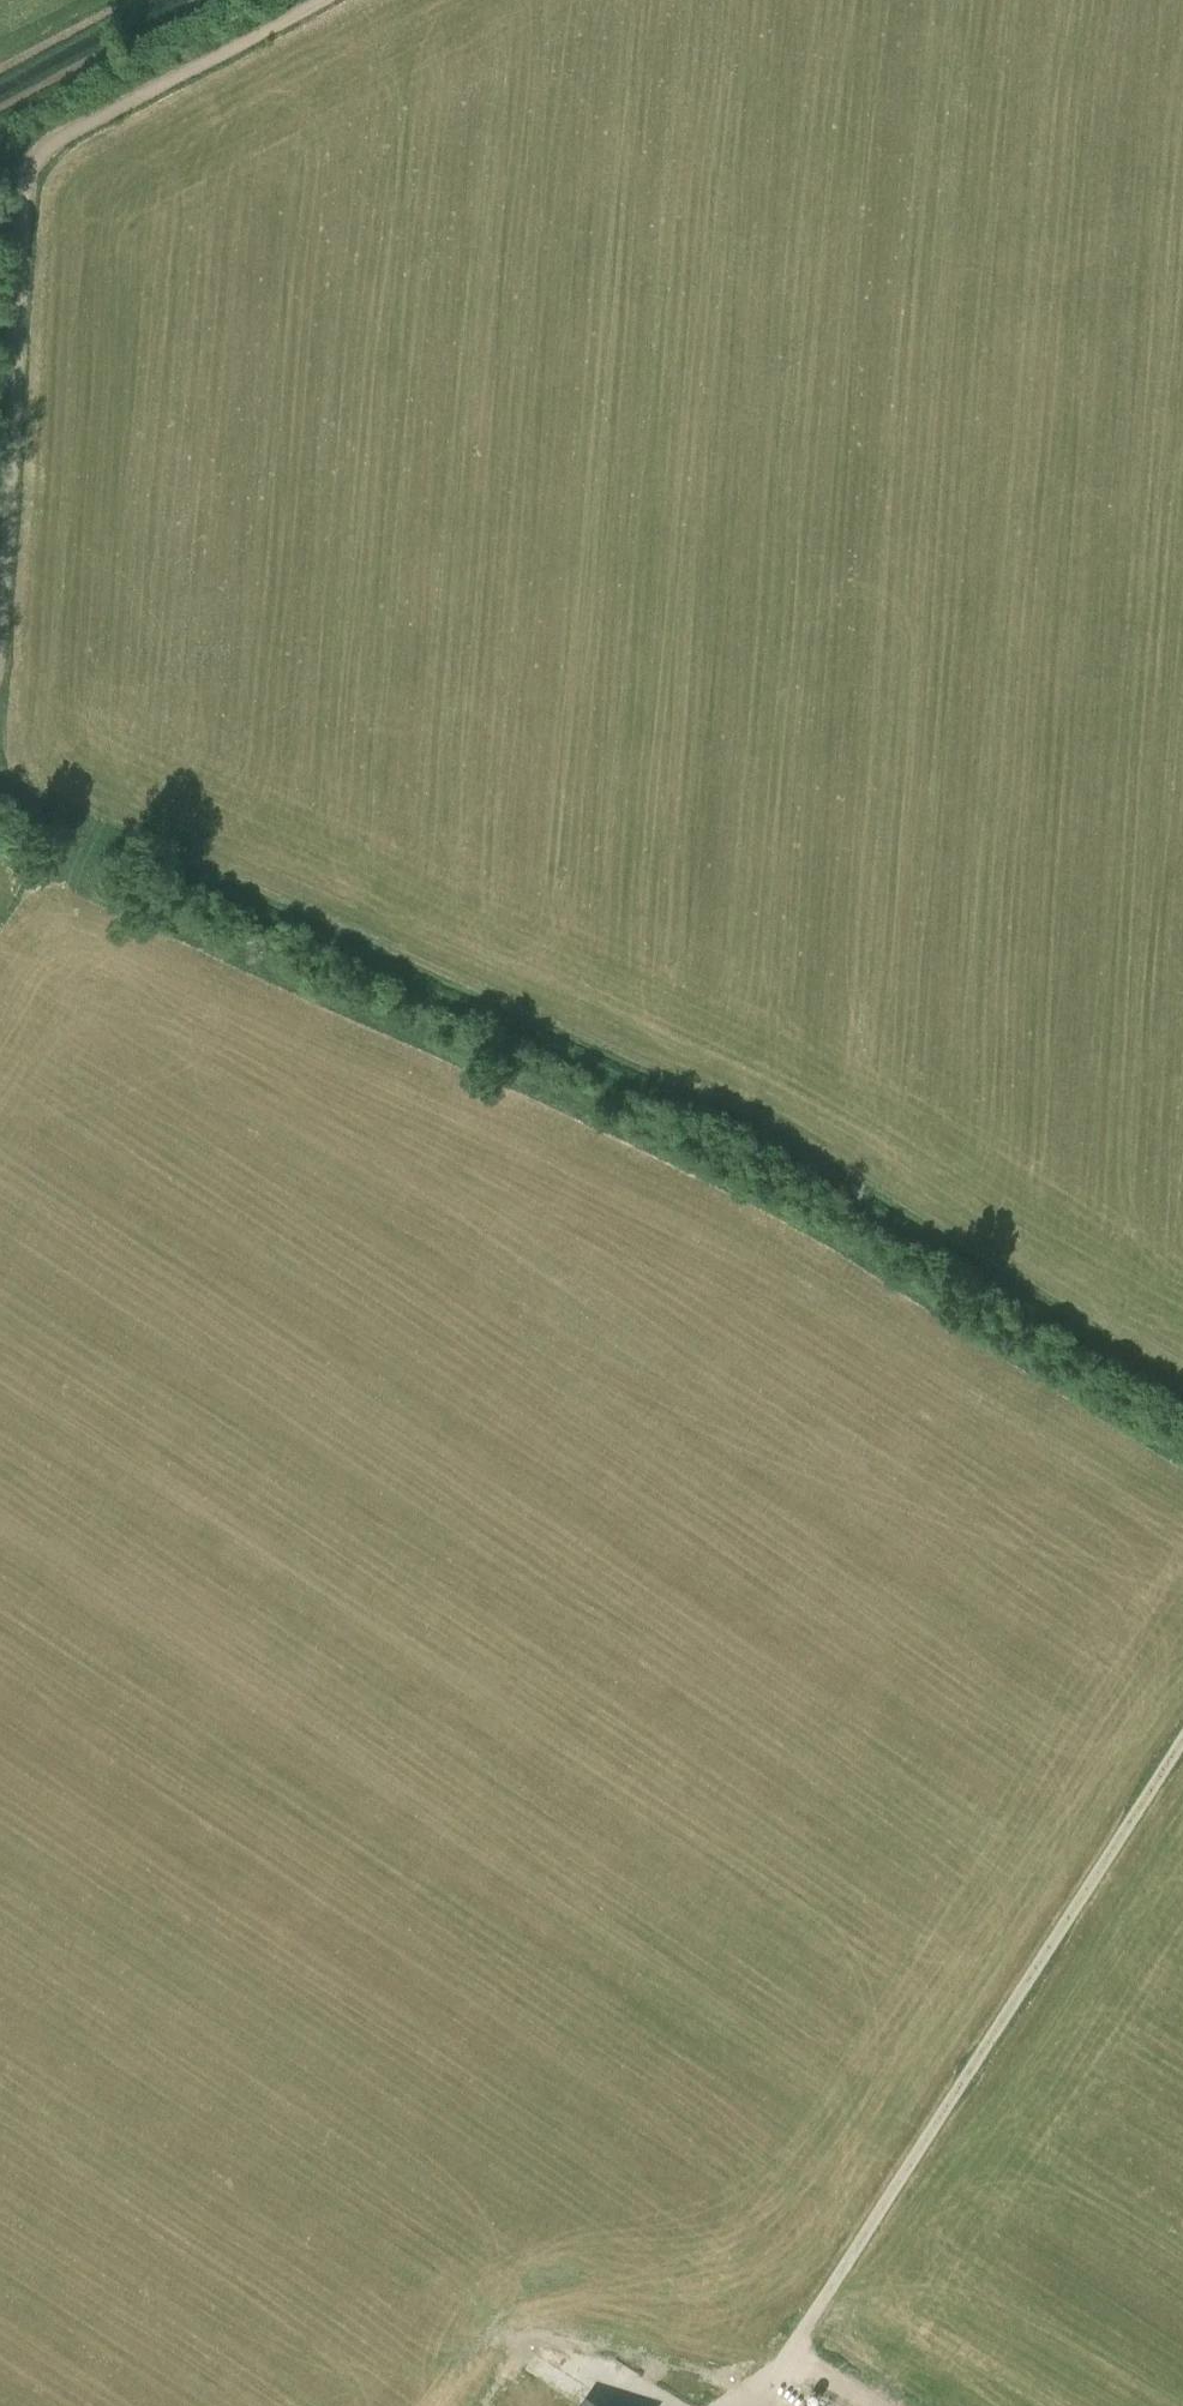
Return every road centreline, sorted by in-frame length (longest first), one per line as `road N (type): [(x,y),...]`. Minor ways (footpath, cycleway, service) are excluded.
road 1 (track): [(0,735),(87,806),(746,1101),(1182,1367)]
road 2 (track): [(0,640),(35,141),(310,0)]
road 3 (track): [(191,0),(0,102)]

